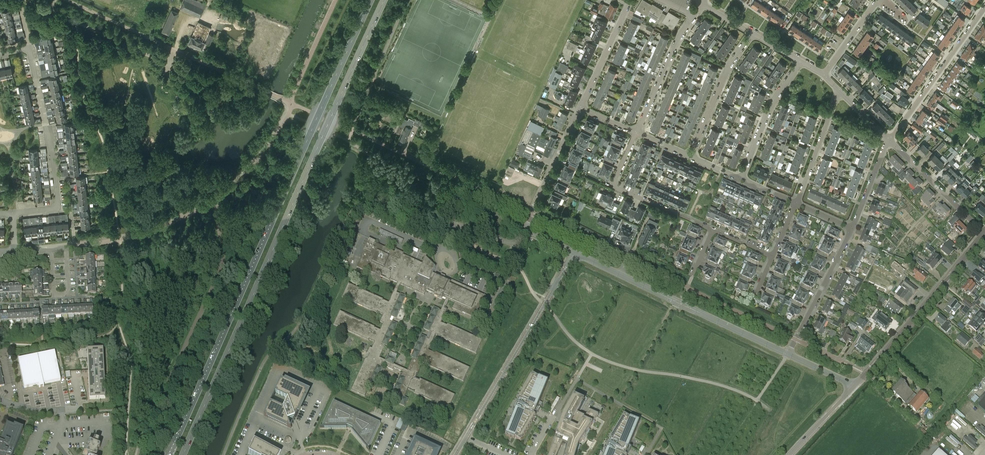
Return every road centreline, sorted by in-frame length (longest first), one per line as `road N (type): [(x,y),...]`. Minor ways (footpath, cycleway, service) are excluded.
road 1 (secondary): [(372,0),(167,454)]
road 2 (secondary): [(184,454),(384,0)]
road 3 (residential): [(619,275),(524,227),(580,108)]
road 4 (residential): [(13,213),(59,208),(29,48)]
road 5 (residential): [(855,387),(984,234)]
road 6 (residential): [(889,141),(984,6)]
road 7 (residential): [(712,230),(615,186),(636,133)]
road 8 (residential): [(788,354),(852,228)]
road 9 (residential): [(691,157),(728,67),(752,33)]
road 10 (residential): [(740,179),(769,109),(801,61)]
road 11 (residential): [(984,233),(889,141)]
road 12 (residential): [(636,133),(693,15)]
road 13 (track): [(577,380),(662,428),(645,454)]
road 14 (residential): [(795,203),(838,89)]

